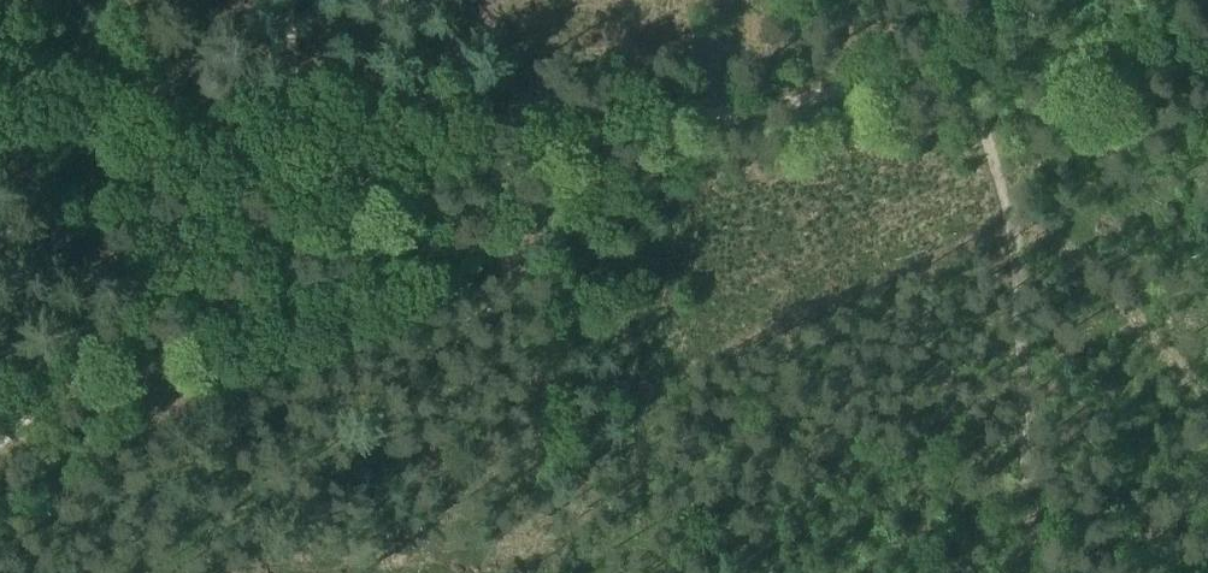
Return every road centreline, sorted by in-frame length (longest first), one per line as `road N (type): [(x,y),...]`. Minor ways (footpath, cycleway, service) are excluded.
road 1 (track): [(1069,0),(952,62),(541,158),(309,233)]
road 2 (track): [(970,53),(995,208),(1024,572)]
road 3 (track): [(309,233),(100,374),(0,481)]
road 4 (track): [(1019,508),(1207,496)]

